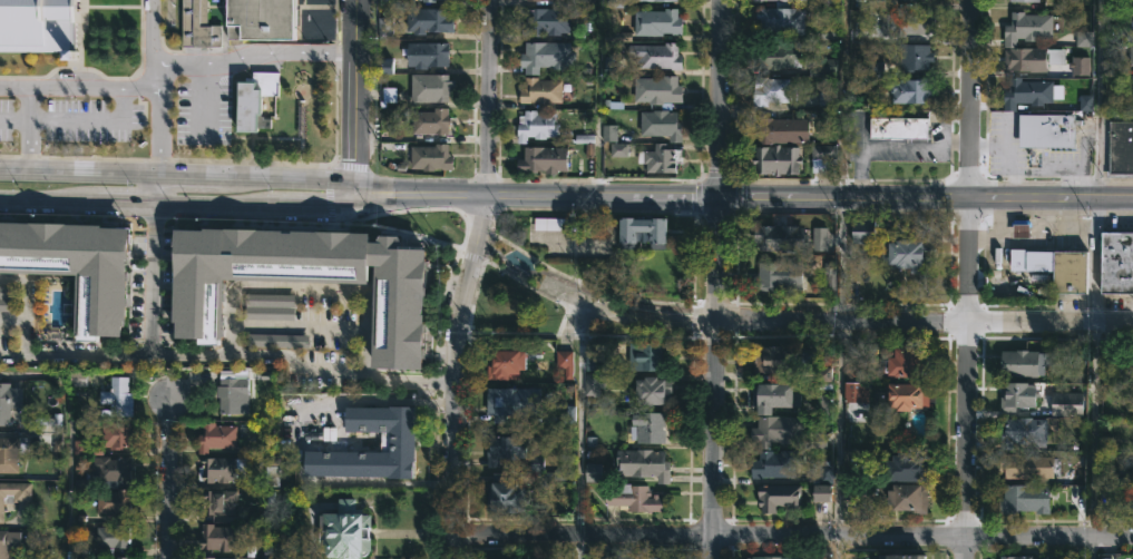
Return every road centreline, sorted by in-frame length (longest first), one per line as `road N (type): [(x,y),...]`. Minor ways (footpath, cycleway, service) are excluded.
road 1 (residential): [(1132,537),(449,535)]
road 2 (residential): [(449,558),(457,325),(489,217),(492,0)]
road 3 (tertiary): [(1132,325),(686,323),(636,318),(576,300)]
road 4 (residential): [(712,558),(721,0)]
road 5 (residential): [(967,558),(973,0)]
road 6 (primary): [(353,199),(325,184),(0,175)]
road 7 (primary): [(0,201),(322,207),(353,199)]
road 8 (primary): [(1132,202),(810,200)]
road 9 (primary): [(629,199),(353,199)]
road 10 (residential): [(353,199),(358,0)]
road 11 (residential): [(170,558),(172,399)]

